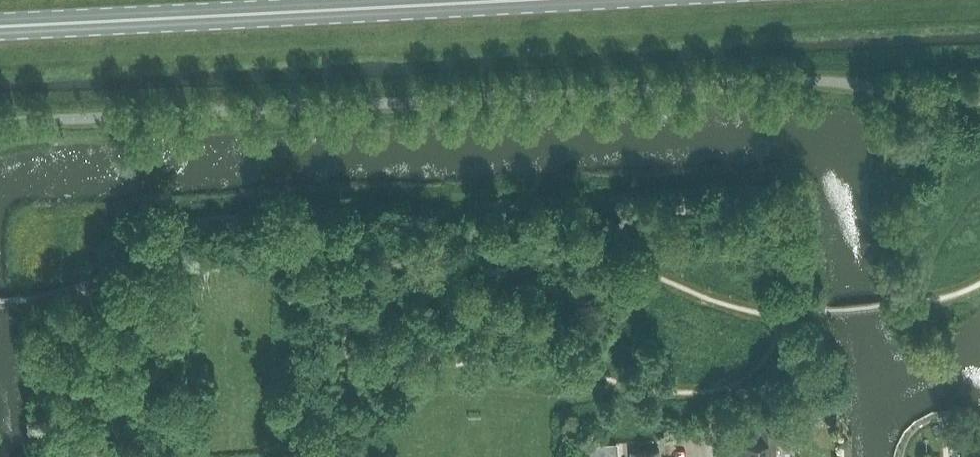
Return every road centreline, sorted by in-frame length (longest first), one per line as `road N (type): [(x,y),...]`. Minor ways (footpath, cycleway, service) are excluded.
road 1 (secondary): [(0,27),(509,0)]

